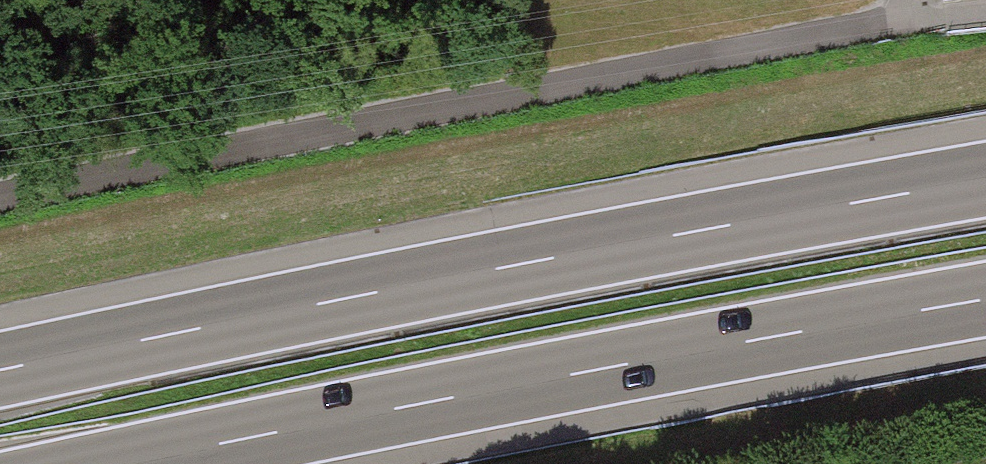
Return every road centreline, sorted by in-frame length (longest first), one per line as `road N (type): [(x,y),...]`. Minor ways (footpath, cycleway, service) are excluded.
road 1 (motorway): [(985,180),(0,370)]
road 2 (motorway): [(130,463),(985,297)]

